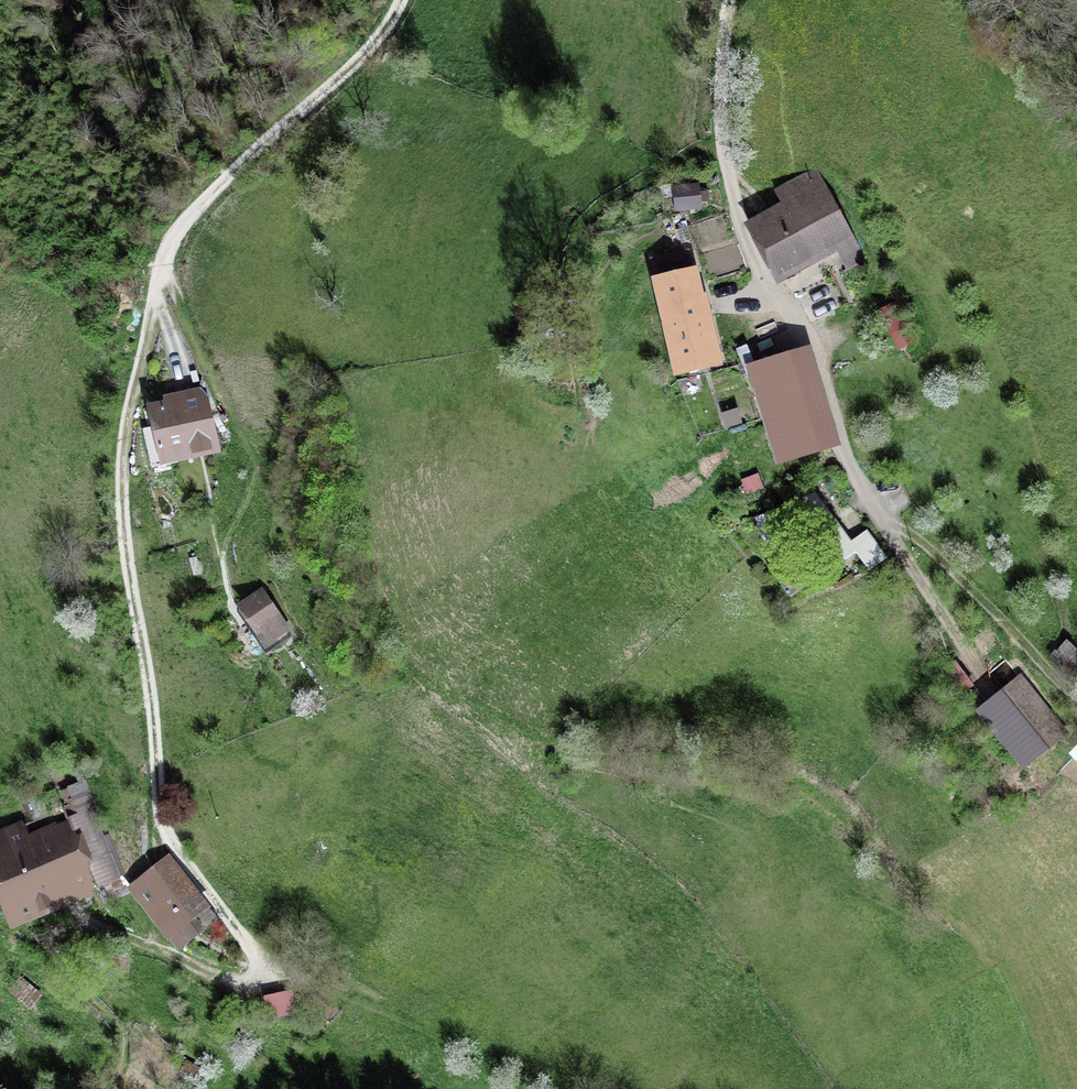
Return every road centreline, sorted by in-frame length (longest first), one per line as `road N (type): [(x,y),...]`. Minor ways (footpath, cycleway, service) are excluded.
road 1 (track): [(167,243),(185,326),(309,566),(371,646),(420,678),(592,755),(817,786),(881,859),(973,930),(1056,1088)]
road 2 (track): [(402,0),(371,54),(238,161),(167,243),(126,456),(129,555),(154,692),(166,830),(269,972)]
road 3 (track): [(733,0),(727,163),(768,288),(832,357),(869,502),(980,594),(1035,662),(1076,696)]
road 4 (track): [(558,1088),(484,1051),(269,972)]
road 5 (track): [(1076,769),(1024,750),(916,578),(902,530)]

